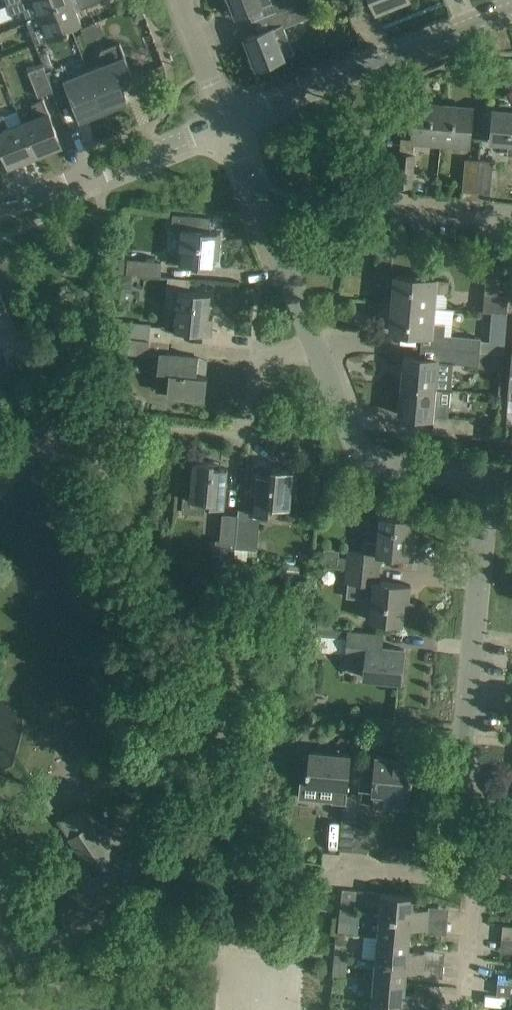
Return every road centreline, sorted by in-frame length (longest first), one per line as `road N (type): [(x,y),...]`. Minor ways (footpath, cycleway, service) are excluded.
road 1 (residential): [(511,808),(466,780),(463,761),(487,479)]
road 2 (unclassified): [(226,122),(511,9)]
road 3 (residential): [(316,349),(226,122)]
road 4 (residential): [(487,479),(381,465),(363,451),(316,349)]
road 5 (unclassified): [(0,207),(226,122)]
road 6 (residential): [(475,882),(335,864)]
road 7 (residential): [(316,349),(259,355),(247,437)]
road 8 (residential): [(226,122),(184,0)]
road 9 (residential): [(468,1009),(475,882)]

